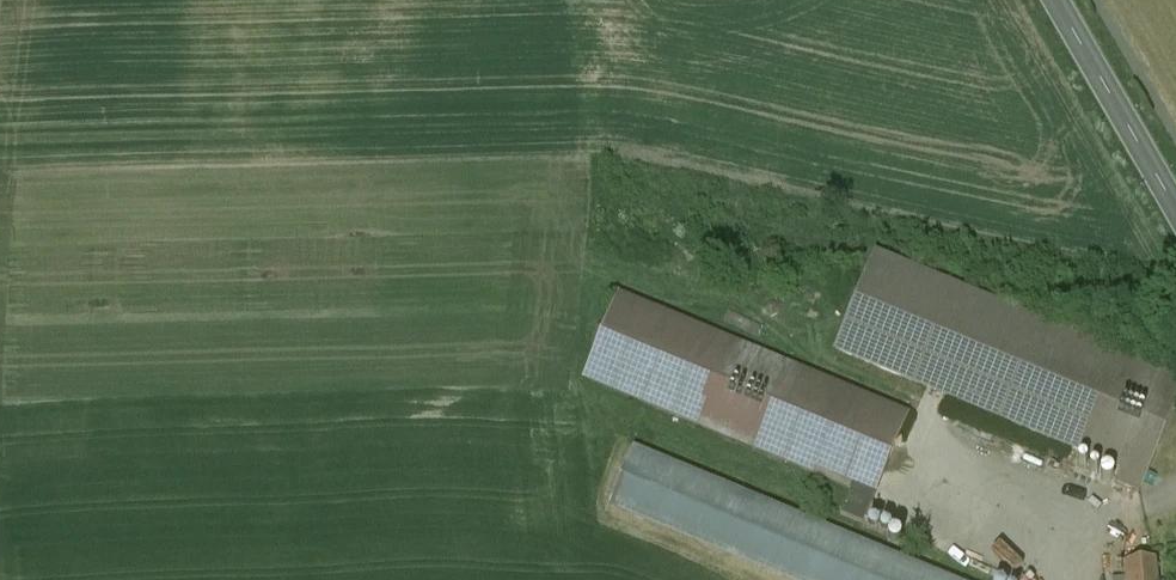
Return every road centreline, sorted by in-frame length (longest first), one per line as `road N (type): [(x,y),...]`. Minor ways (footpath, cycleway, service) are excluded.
road 1 (secondary): [(1056,0),(1175,205)]

